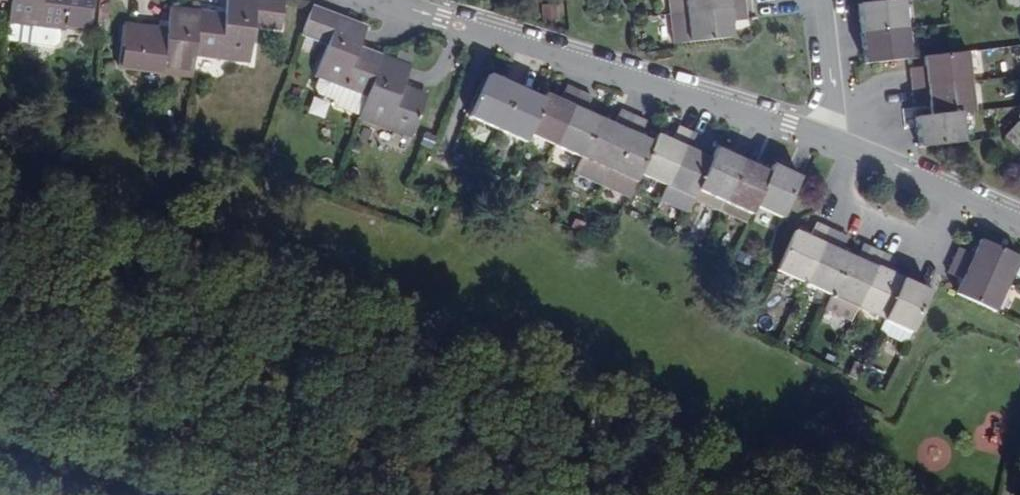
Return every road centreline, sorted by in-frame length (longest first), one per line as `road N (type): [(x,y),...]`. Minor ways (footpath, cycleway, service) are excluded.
road 1 (residential): [(393,0),(836,147)]
road 2 (residential): [(836,147),(1019,219)]
road 3 (residential): [(836,147),(821,0)]

